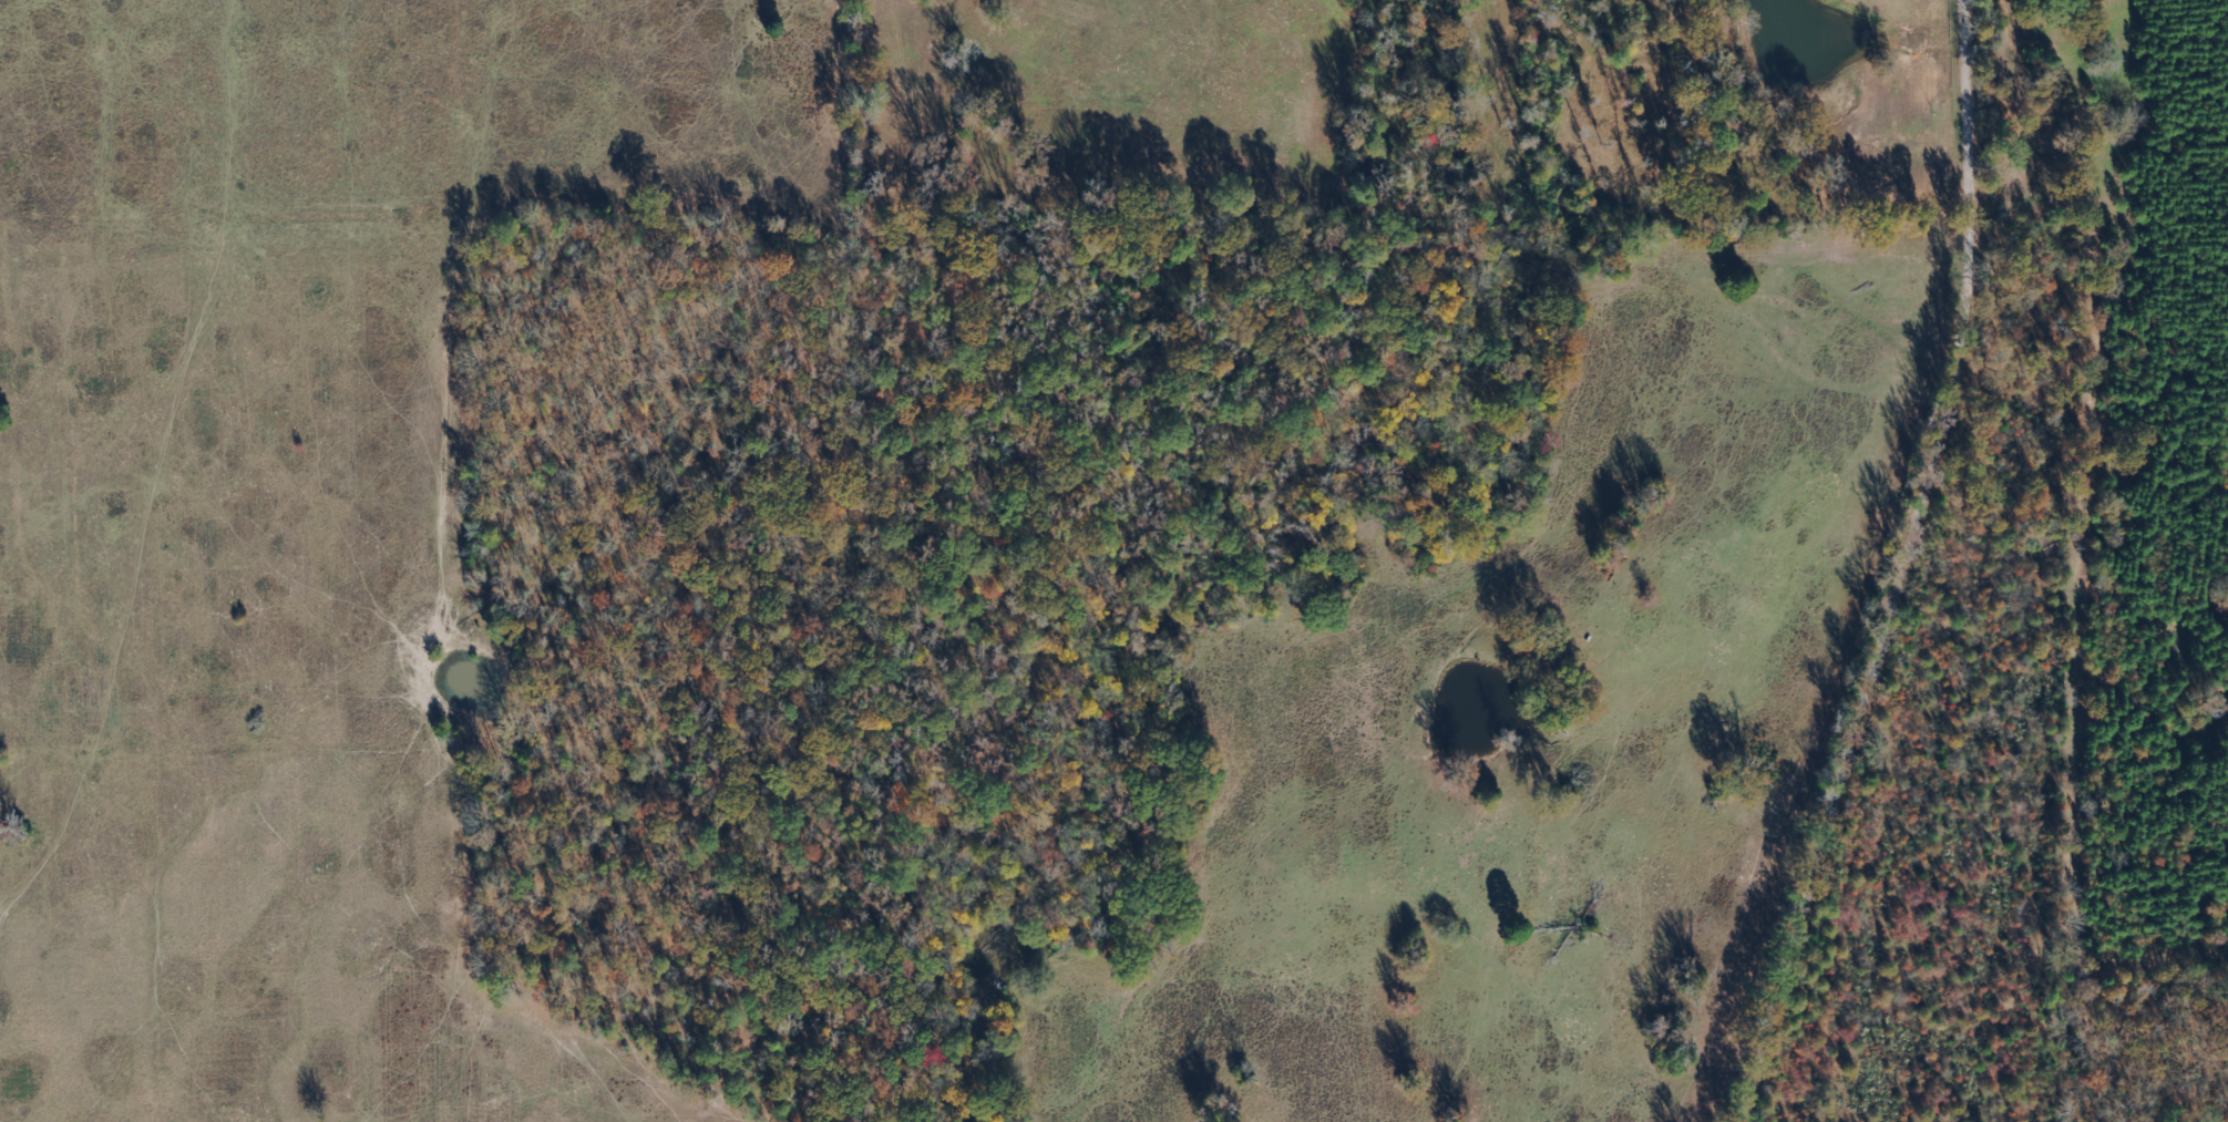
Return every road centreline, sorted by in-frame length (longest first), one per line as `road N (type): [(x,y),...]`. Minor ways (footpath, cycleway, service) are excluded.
road 1 (residential): [(1757,1121),(1889,662),(1981,302),(1974,0)]

